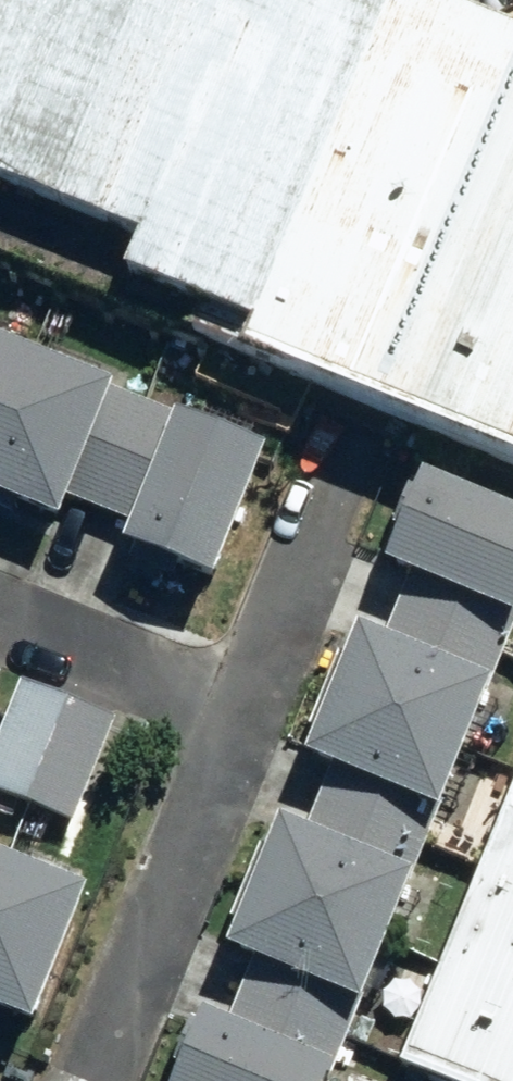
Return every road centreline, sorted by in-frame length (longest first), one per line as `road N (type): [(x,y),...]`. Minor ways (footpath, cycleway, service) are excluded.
road 1 (residential): [(256,702),(91,1080)]
road 2 (residential): [(0,601),(256,702)]
road 3 (residential): [(256,702),(327,507)]

